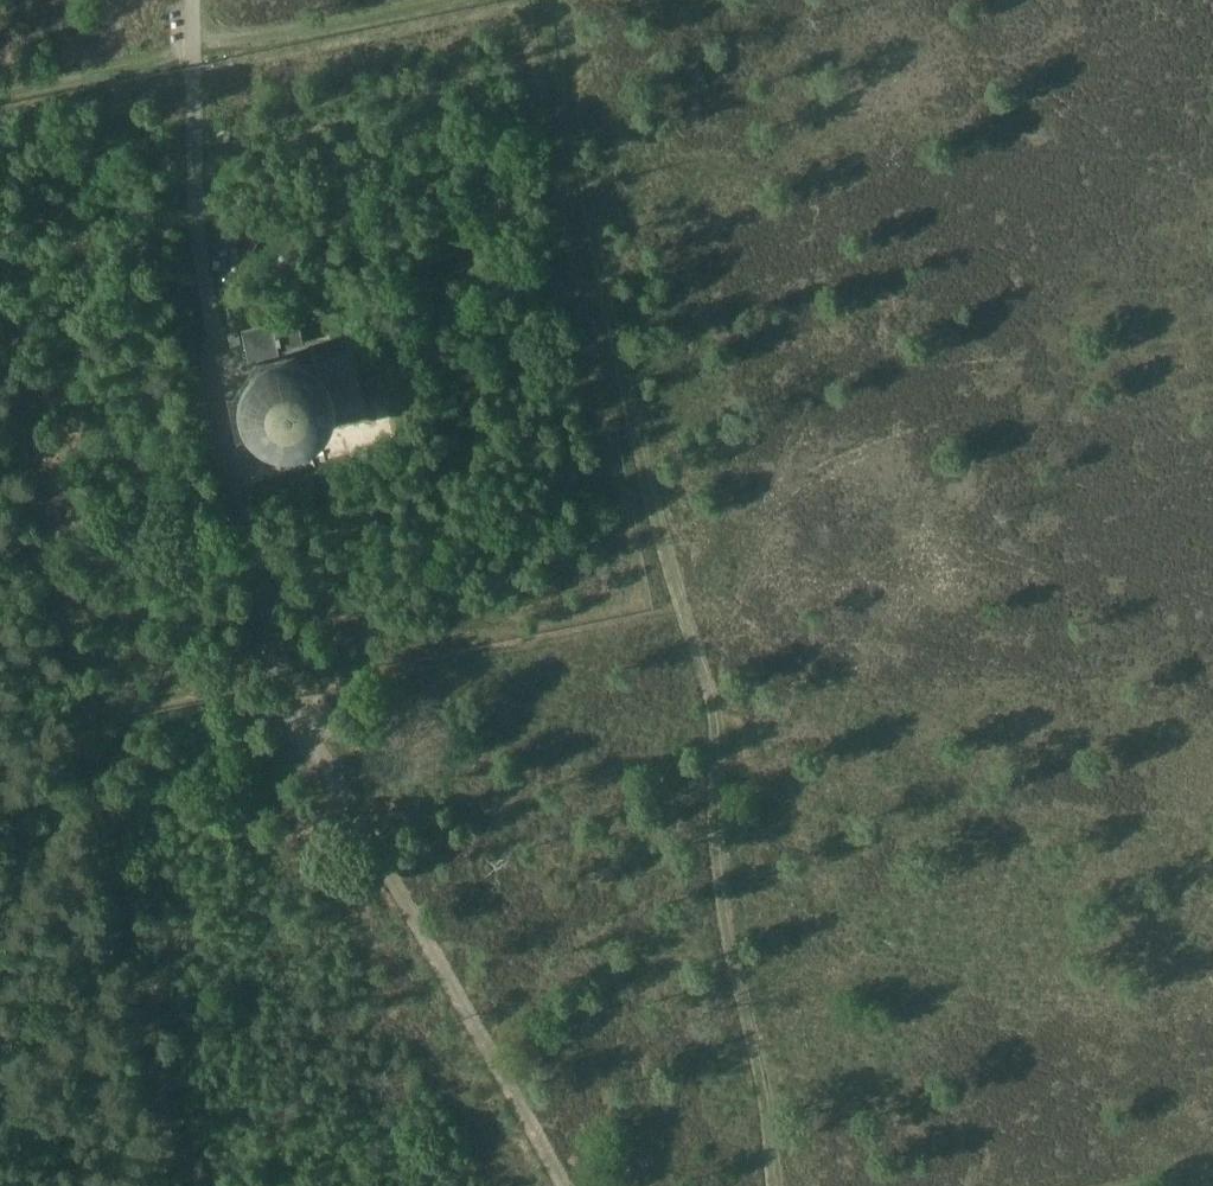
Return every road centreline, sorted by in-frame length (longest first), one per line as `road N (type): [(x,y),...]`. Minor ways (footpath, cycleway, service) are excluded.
road 1 (track): [(552,0),(642,474),(710,701),(717,888),(775,1185)]
road 2 (track): [(0,95),(449,0)]
road 3 (track): [(0,913),(19,855),(0,782)]

